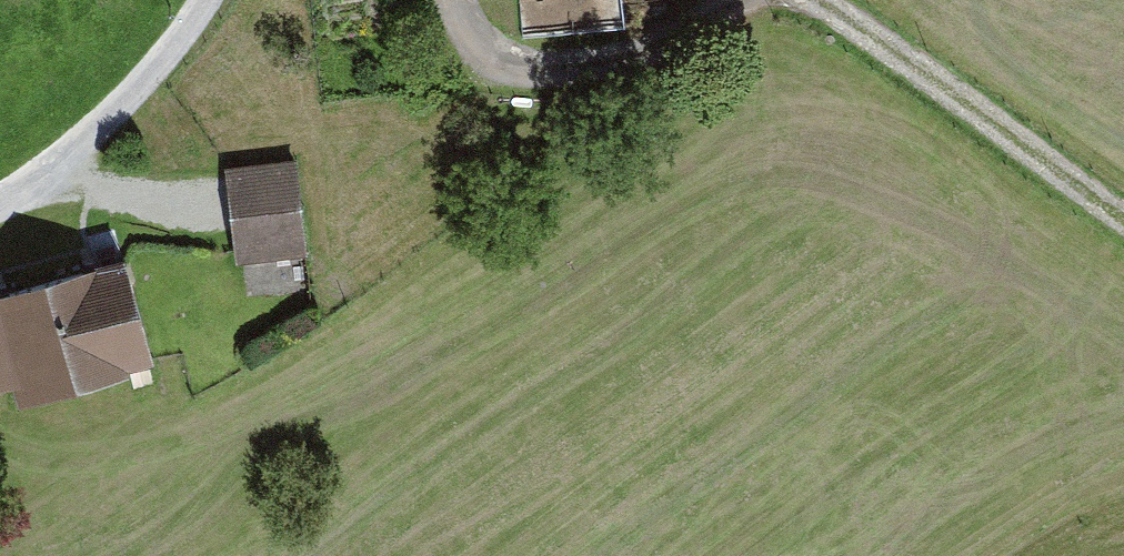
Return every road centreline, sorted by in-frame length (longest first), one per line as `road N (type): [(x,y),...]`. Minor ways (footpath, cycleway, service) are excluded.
road 1 (track): [(441,0),(480,88),(575,97),(684,65),(744,32),(769,0)]
road 2 (track): [(815,0),(1123,221)]
road 3 (track): [(0,198),(62,166),(202,0)]
road 4 (track): [(202,205),(62,166)]

